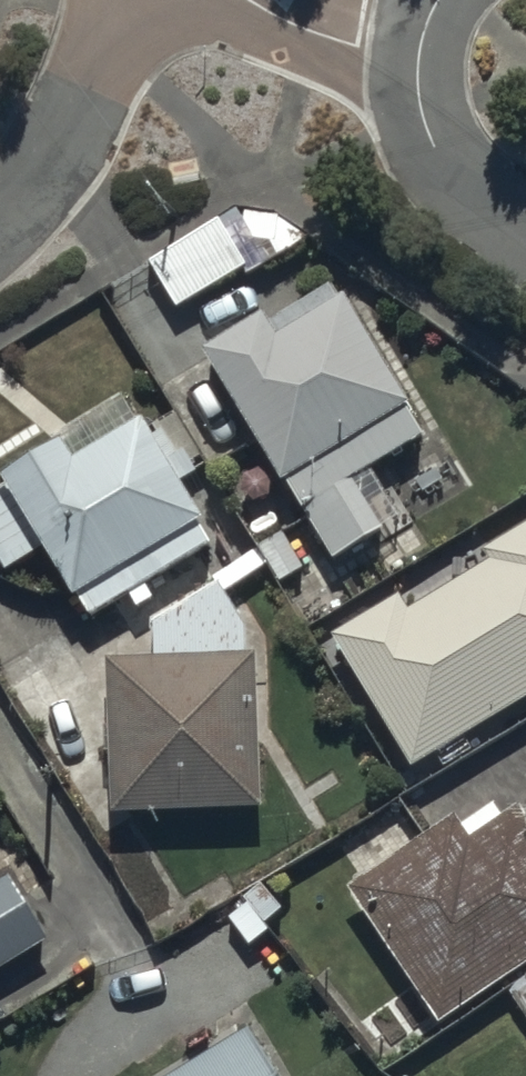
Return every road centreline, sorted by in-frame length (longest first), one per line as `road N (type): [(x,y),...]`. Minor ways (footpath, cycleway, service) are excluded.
road 1 (residential): [(0,209),(18,198),(145,0)]
road 2 (residential): [(416,65),(432,149),(468,191),(525,235)]
road 3 (residential): [(256,0),(416,65)]

